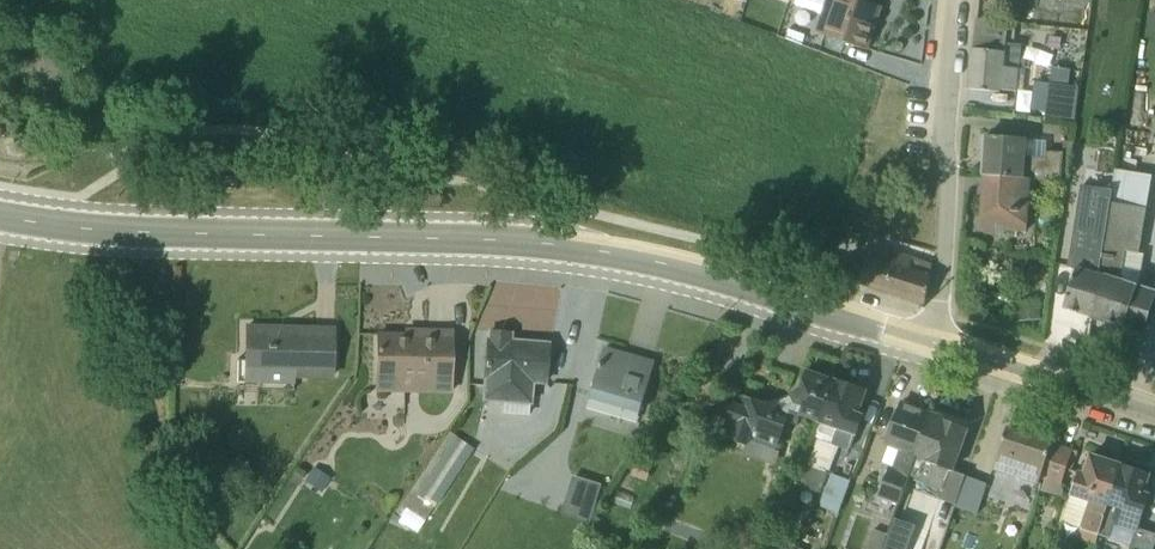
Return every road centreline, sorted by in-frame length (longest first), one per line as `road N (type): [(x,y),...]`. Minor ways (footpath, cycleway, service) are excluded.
road 1 (secondary): [(0,217),(162,233),(567,245),(713,275),(936,344)]
road 2 (residential): [(936,344),(957,0)]
road 3 (secondary): [(936,344),(1154,413)]

